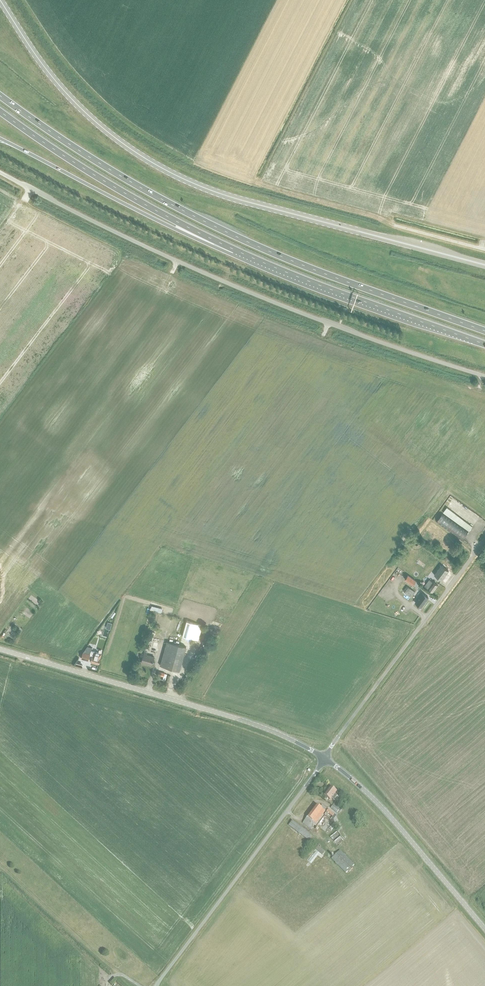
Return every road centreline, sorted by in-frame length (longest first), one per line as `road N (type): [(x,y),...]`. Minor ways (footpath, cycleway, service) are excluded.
road 1 (trunk): [(484,331),(235,236),(121,176),(0,95)]
road 2 (unclassified): [(484,377),(226,282),(0,172)]
road 3 (trunk): [(363,233),(214,192),(128,147),(68,95),(0,0)]
road 4 (unclassified): [(325,758),(241,721),(0,650)]
road 5 (unclassified): [(157,985),(325,758)]
road 6 (trunk): [(0,111),(97,177),(234,250)]
road 7 (unclassified): [(325,758),(484,540)]
road 8 (trunk): [(234,250),(484,344)]
road 9 (trunk): [(0,138),(175,229),(234,250)]
road 10 (unclassified): [(484,930),(386,812),(325,758)]
road 11 (track): [(0,870),(138,985)]
road 12 (track): [(252,184),(392,224)]
road 13 (trunk): [(363,233),(484,265)]

